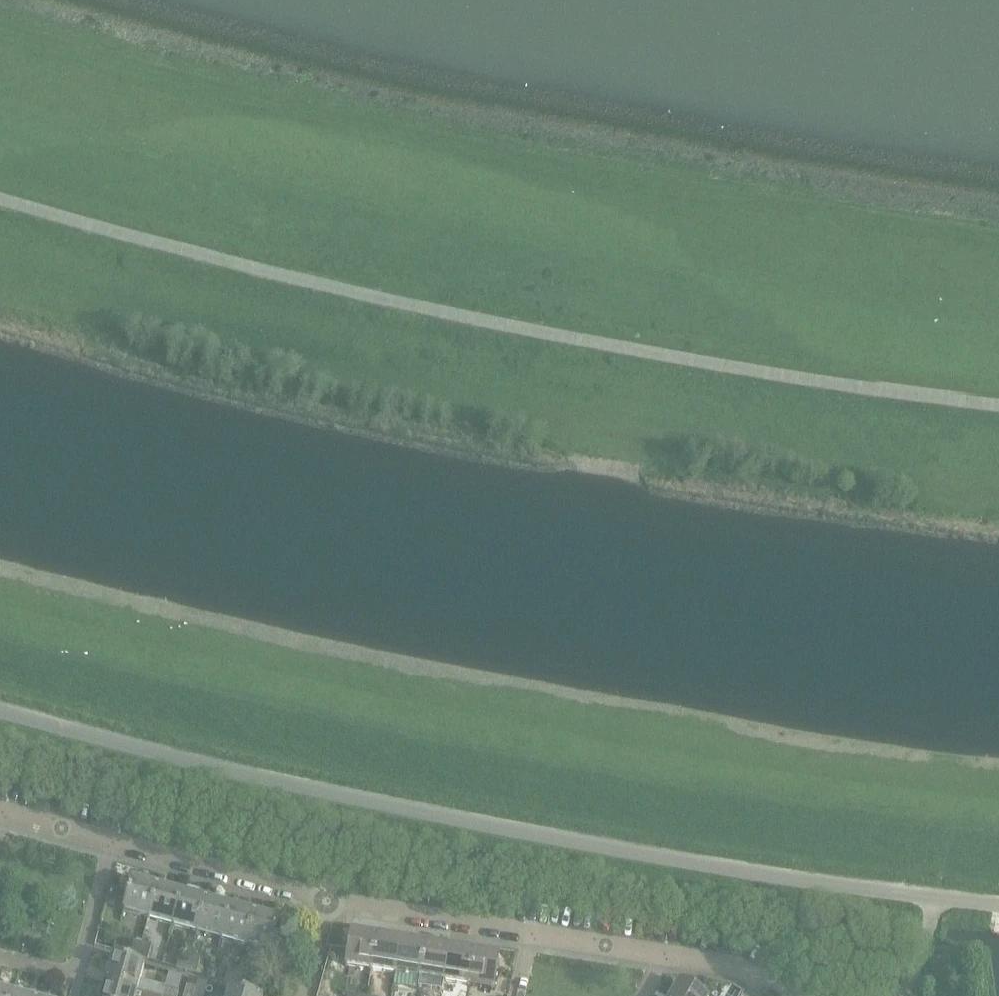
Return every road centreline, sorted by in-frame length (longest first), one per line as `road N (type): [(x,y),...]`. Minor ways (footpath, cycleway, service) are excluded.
road 1 (unclassified): [(998,904),(357,801),(0,709)]
road 2 (unclassified): [(325,901),(113,841)]
road 3 (residential): [(113,841),(80,973),(0,953)]
road 4 (unclassified): [(535,932),(325,901)]
road 5 (unclassified): [(666,954),(535,932)]
road 6 (unclassified): [(788,995),(749,972),(666,954)]

